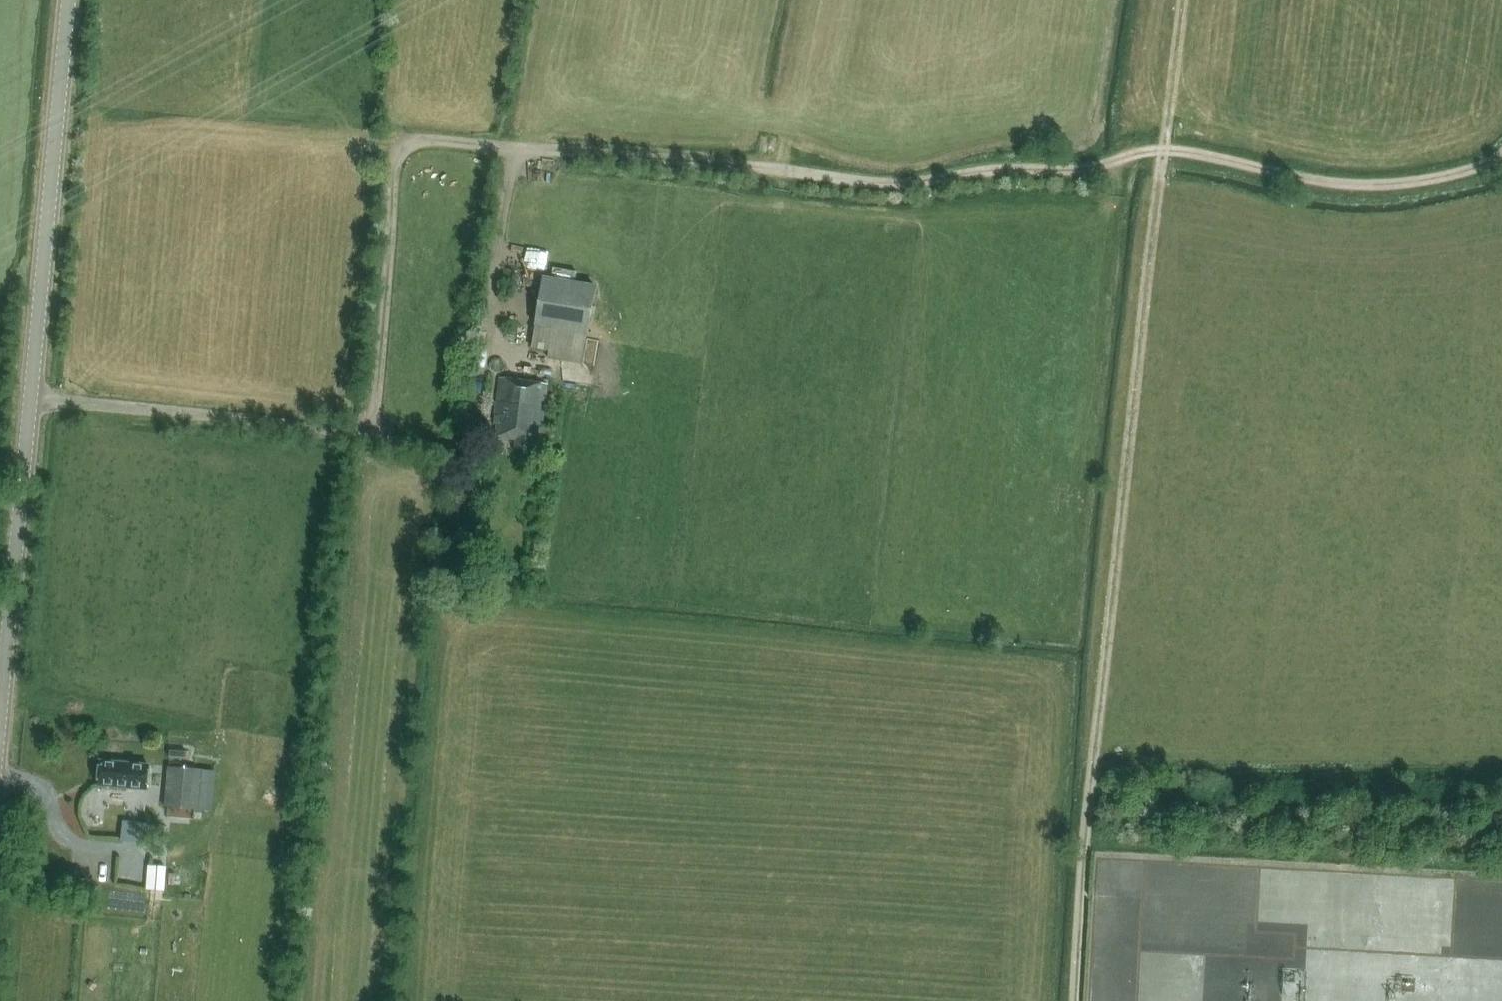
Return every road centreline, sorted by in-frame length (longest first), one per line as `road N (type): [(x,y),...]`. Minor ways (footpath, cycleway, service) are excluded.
road 1 (secondary): [(0,707),(69,0)]

